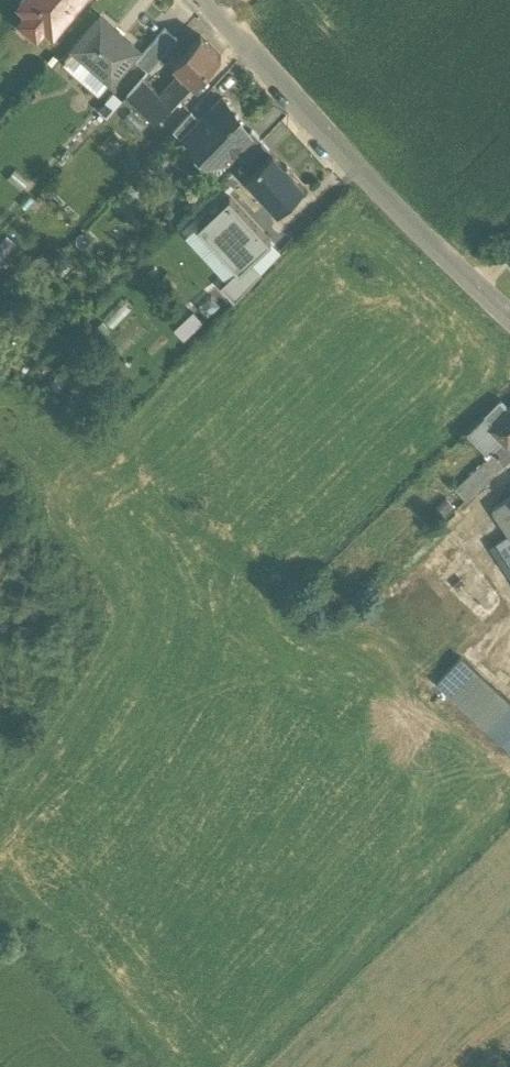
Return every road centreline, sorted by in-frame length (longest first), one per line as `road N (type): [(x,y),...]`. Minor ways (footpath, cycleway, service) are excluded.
road 1 (residential): [(509,312),(368,179),(214,0)]
road 2 (track): [(13,912),(150,1066)]

